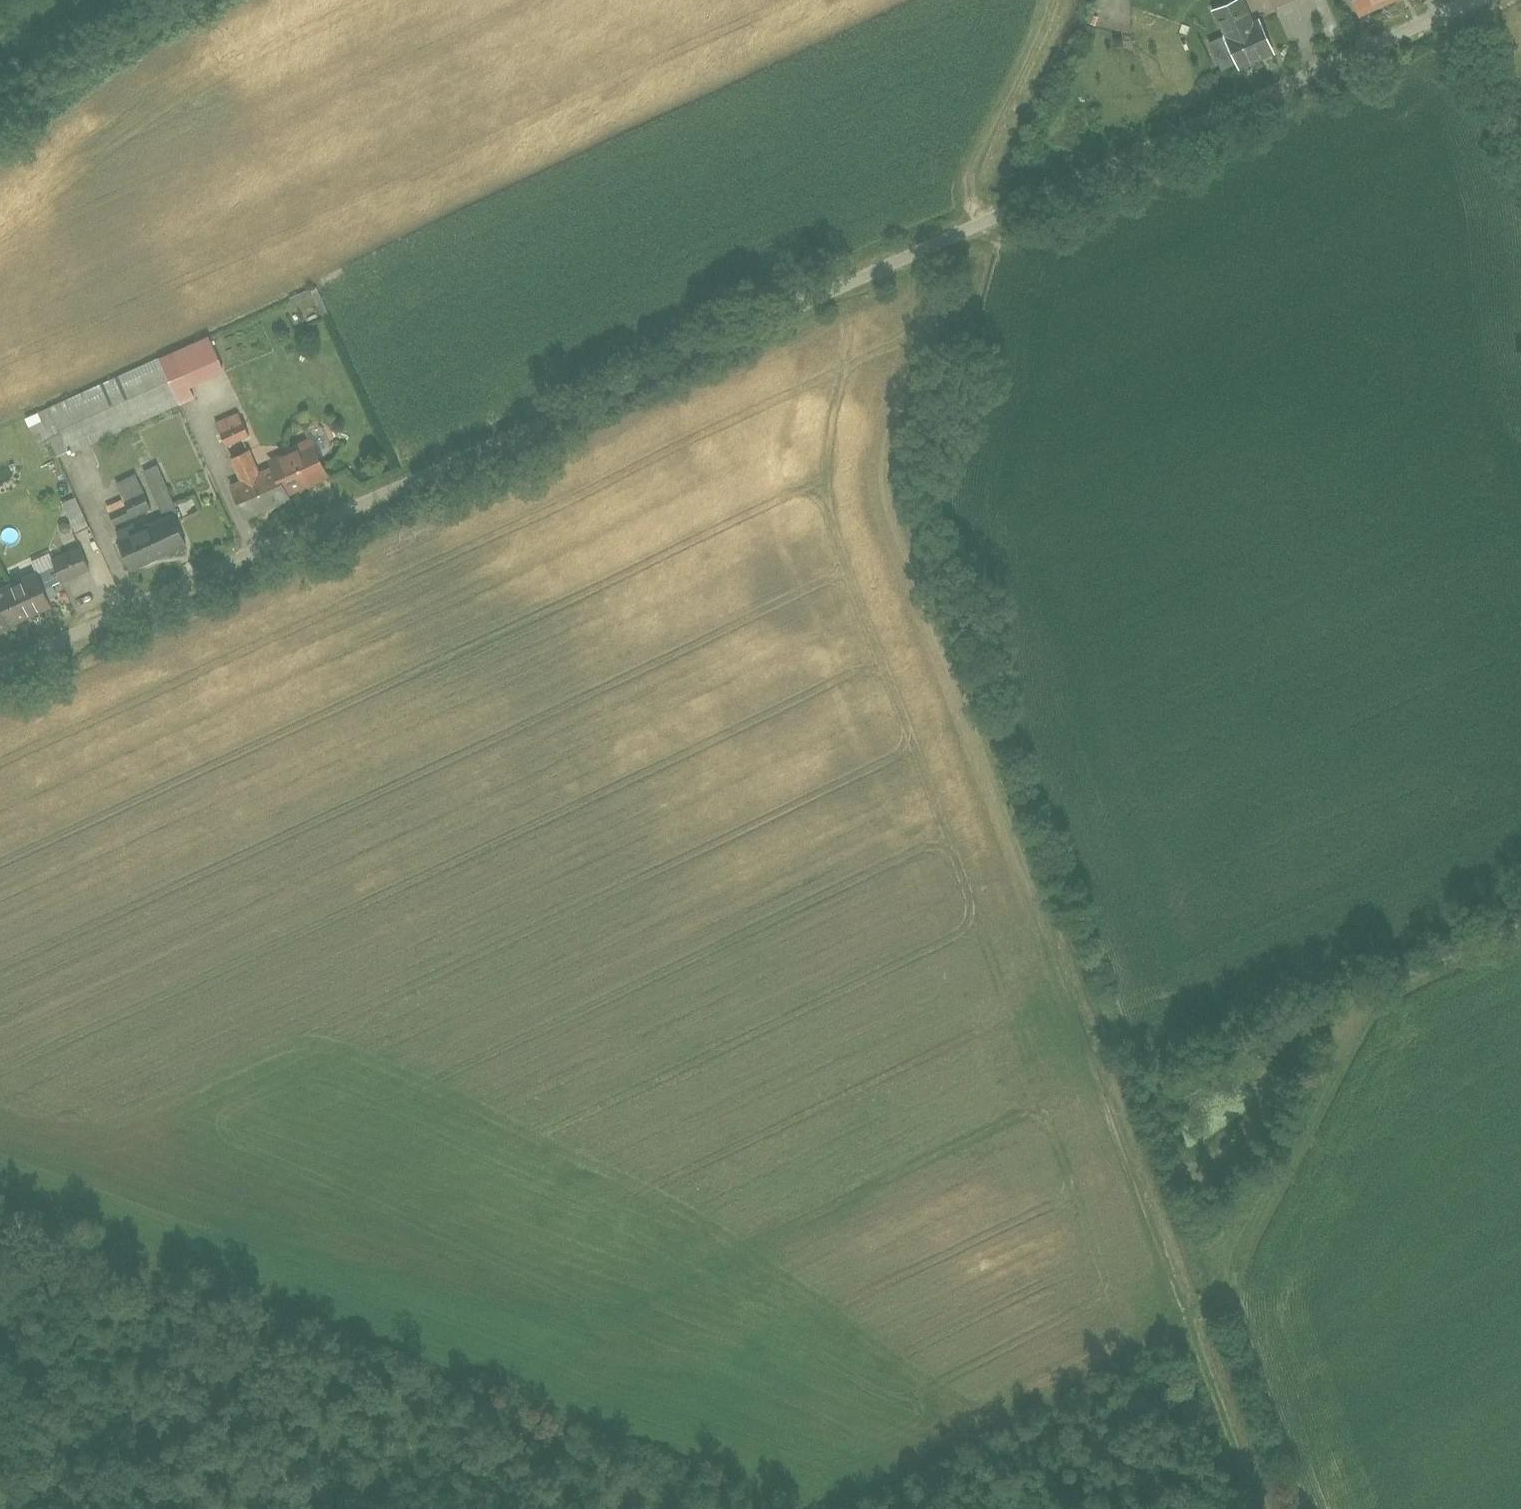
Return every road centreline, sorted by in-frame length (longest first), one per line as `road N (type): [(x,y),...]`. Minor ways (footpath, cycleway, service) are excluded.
road 1 (unclassified): [(0,668),(1468,0)]

